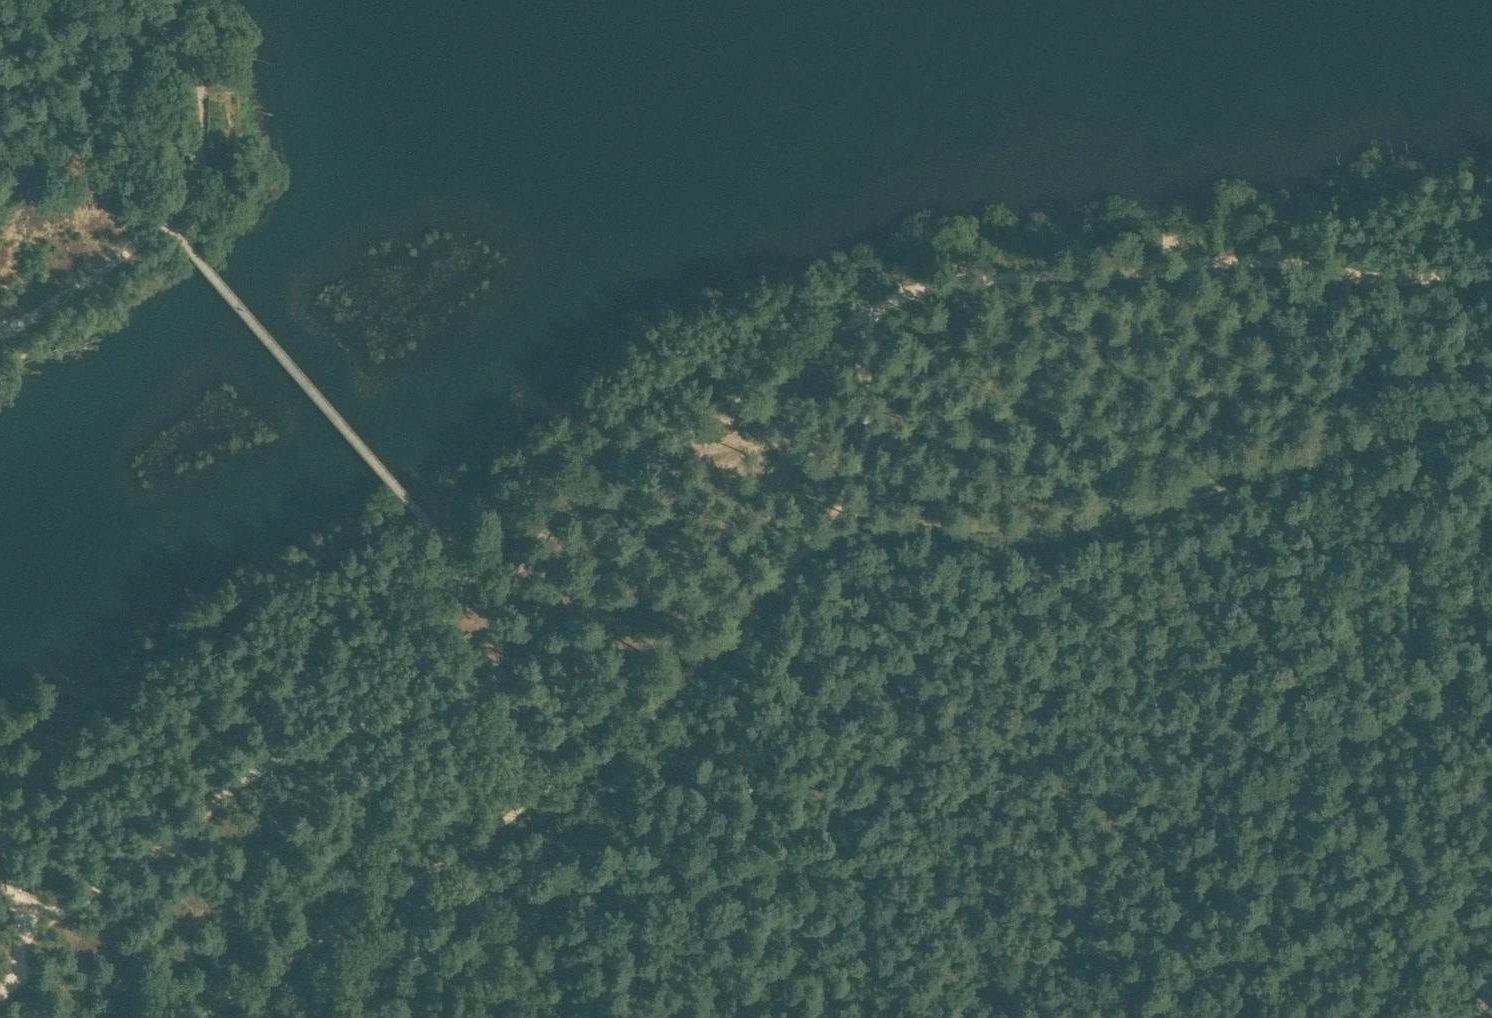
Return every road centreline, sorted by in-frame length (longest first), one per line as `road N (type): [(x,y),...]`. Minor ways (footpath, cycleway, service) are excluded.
road 1 (track): [(831,524),(660,696),(550,785),(198,1017)]

